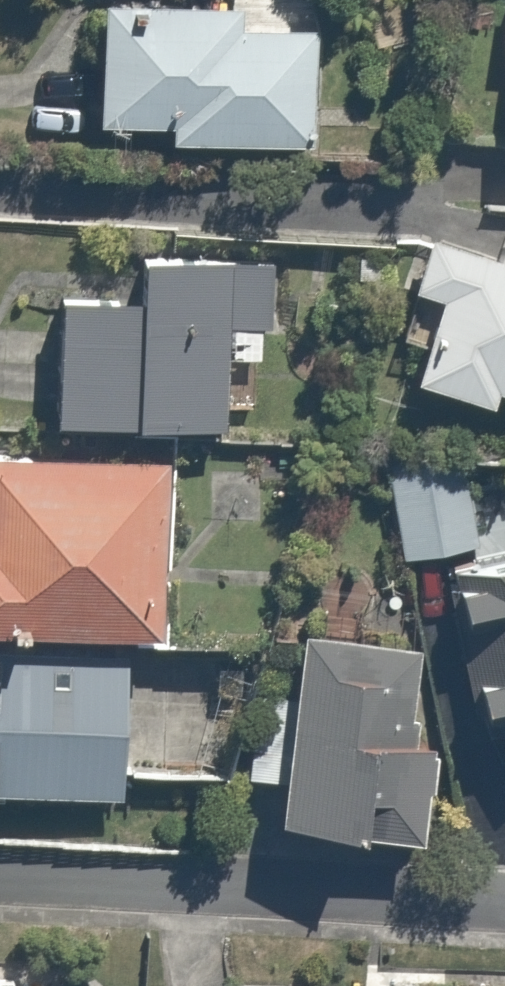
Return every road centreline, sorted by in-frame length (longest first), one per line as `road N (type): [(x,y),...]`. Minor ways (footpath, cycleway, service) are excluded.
road 1 (residential): [(0,876),(504,907)]

